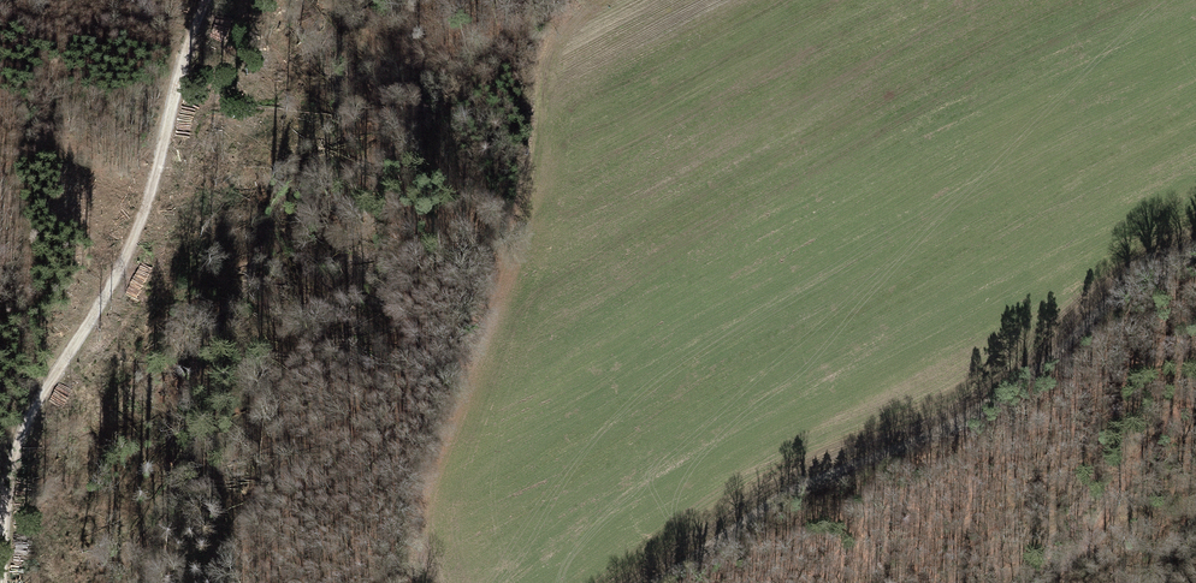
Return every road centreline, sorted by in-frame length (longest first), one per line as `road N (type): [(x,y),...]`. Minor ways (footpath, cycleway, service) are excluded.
road 1 (track): [(1195,255),(1120,293),(1046,361),(943,429),(785,496),(655,582)]
road 2 (track): [(204,0),(140,223),(18,440),(1,582)]
road 3 (track): [(518,236),(540,163),(556,30),(592,0)]
road 4 (track): [(1050,582),(1195,395)]

